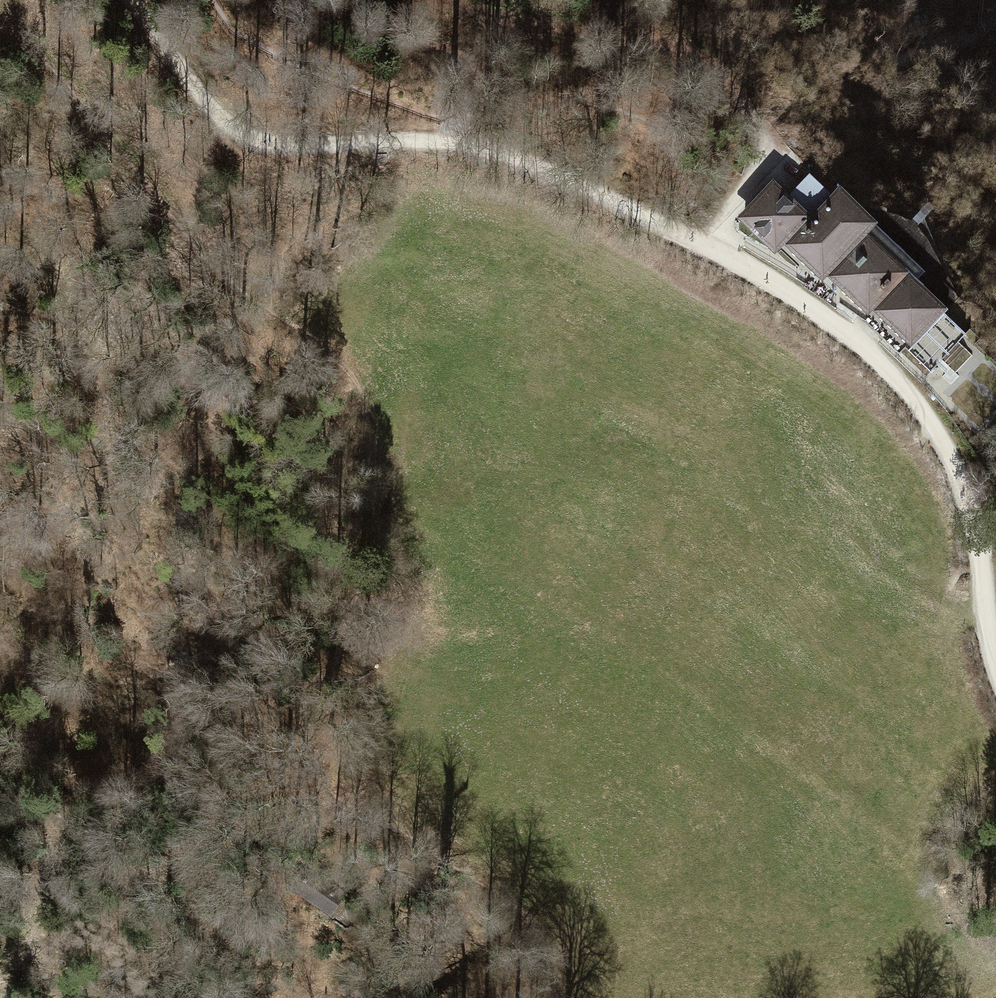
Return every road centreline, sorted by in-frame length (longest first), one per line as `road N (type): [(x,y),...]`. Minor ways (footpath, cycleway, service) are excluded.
road 1 (motorway): [(0,651),(995,853)]
road 2 (motorway): [(995,680),(0,478)]
road 3 (track): [(466,141),(621,205),(765,278),(901,384),(968,497),(995,661)]
road 4 (track): [(710,250),(777,126),(708,58),(664,40),(446,0)]
road 5 (track): [(466,141),(257,138),(228,125),(130,0)]
road 6 (track): [(466,141),(475,72),(397,0)]

